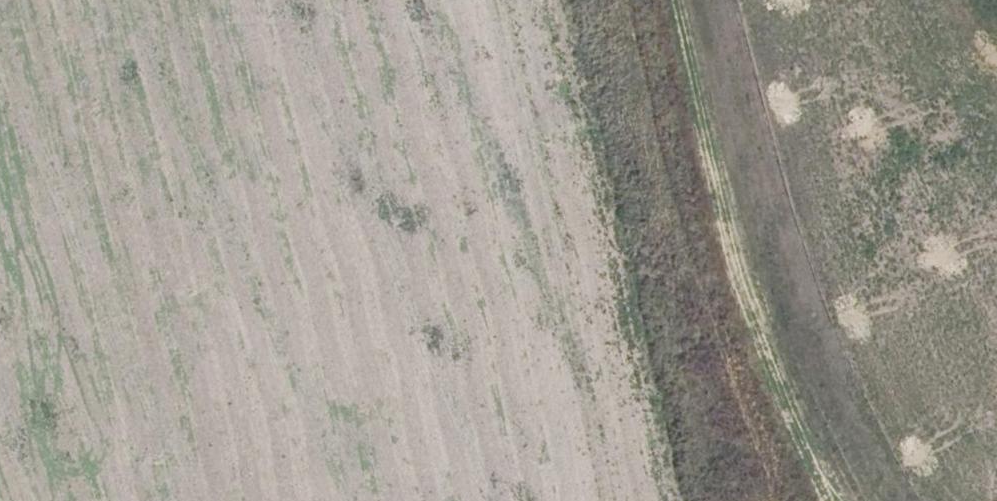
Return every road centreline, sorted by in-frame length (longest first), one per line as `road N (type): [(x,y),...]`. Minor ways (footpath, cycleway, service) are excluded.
road 1 (track): [(675,0),(774,371),(852,500)]

